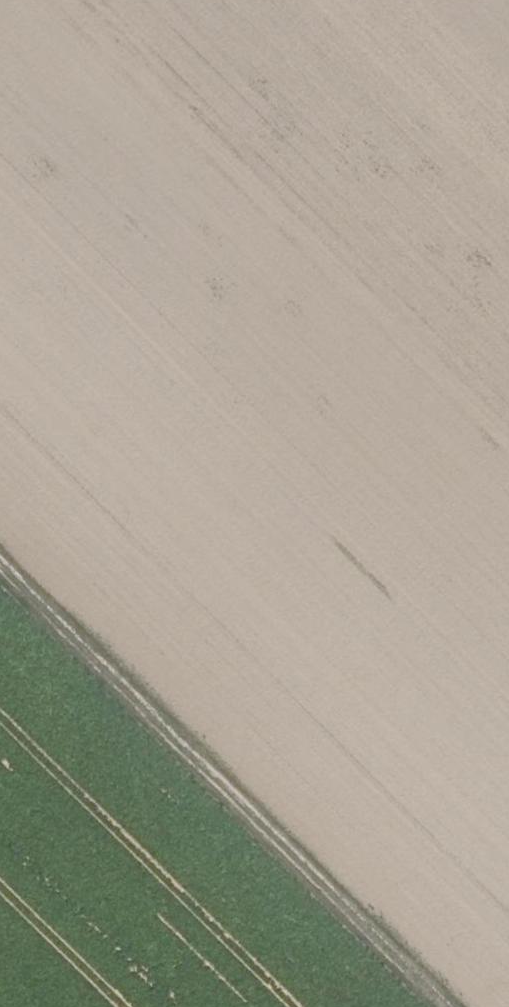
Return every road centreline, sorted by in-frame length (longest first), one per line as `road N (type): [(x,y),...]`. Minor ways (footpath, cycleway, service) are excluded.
road 1 (track): [(0,566),(447,1006)]

